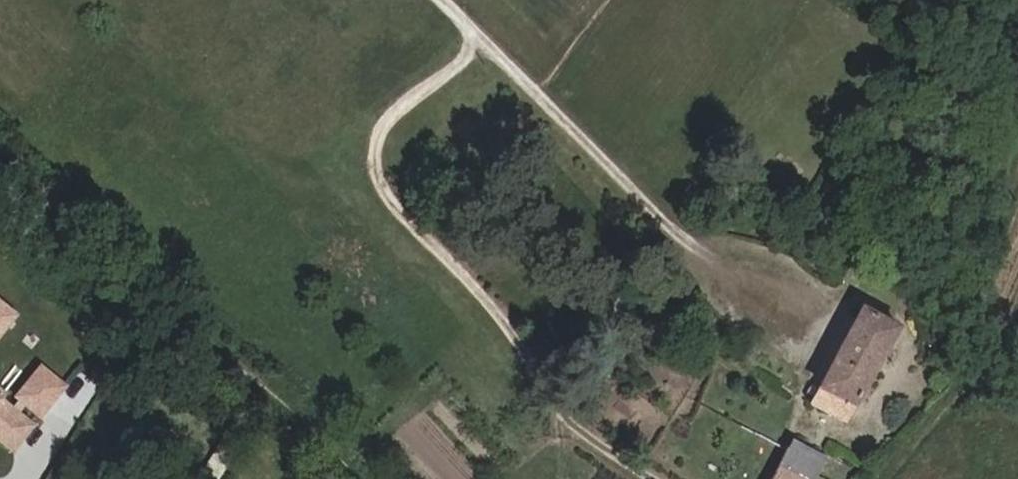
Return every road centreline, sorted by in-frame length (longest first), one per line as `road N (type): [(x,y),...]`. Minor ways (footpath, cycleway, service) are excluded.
road 1 (track): [(346,478),(39,212),(0,162)]
road 2 (track): [(994,0),(941,200),(972,361)]
road 3 (track): [(972,361),(870,478)]

